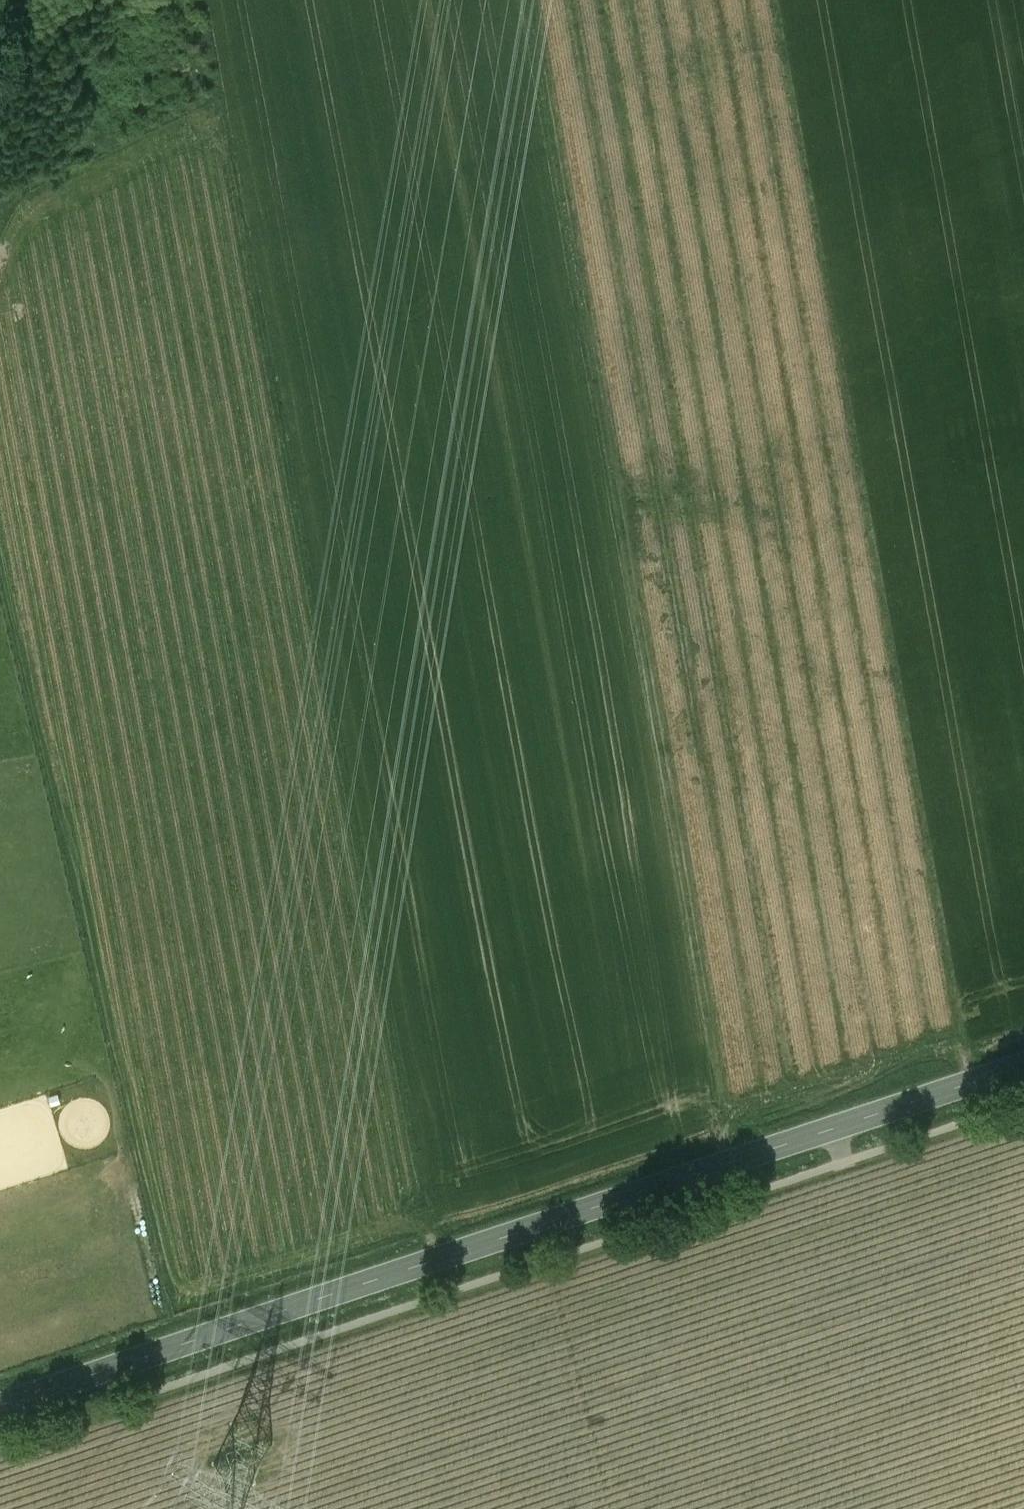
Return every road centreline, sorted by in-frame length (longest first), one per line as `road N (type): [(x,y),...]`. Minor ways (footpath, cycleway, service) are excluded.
road 1 (secondary): [(1023,1064),(0,1406)]

